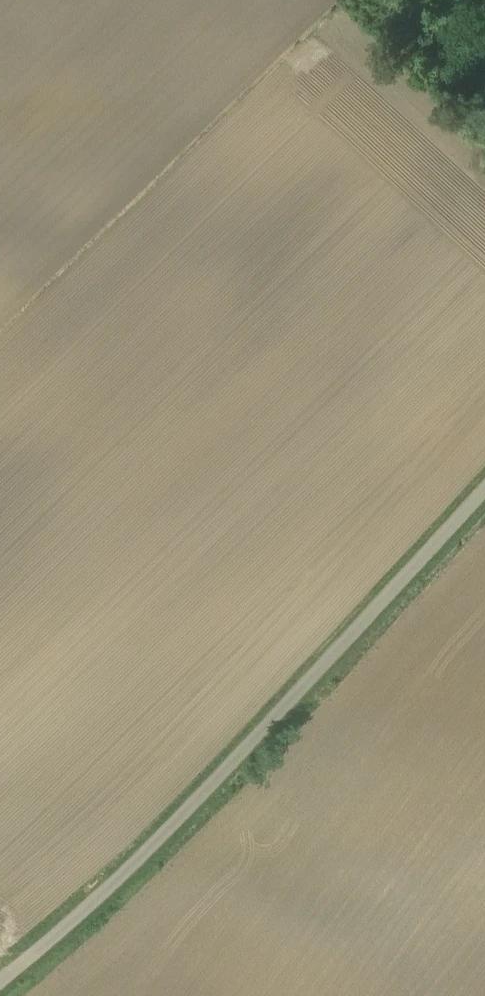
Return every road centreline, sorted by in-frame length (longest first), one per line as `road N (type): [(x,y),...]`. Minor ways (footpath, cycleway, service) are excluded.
road 1 (unclassified): [(0,966),(211,776),(484,477)]

